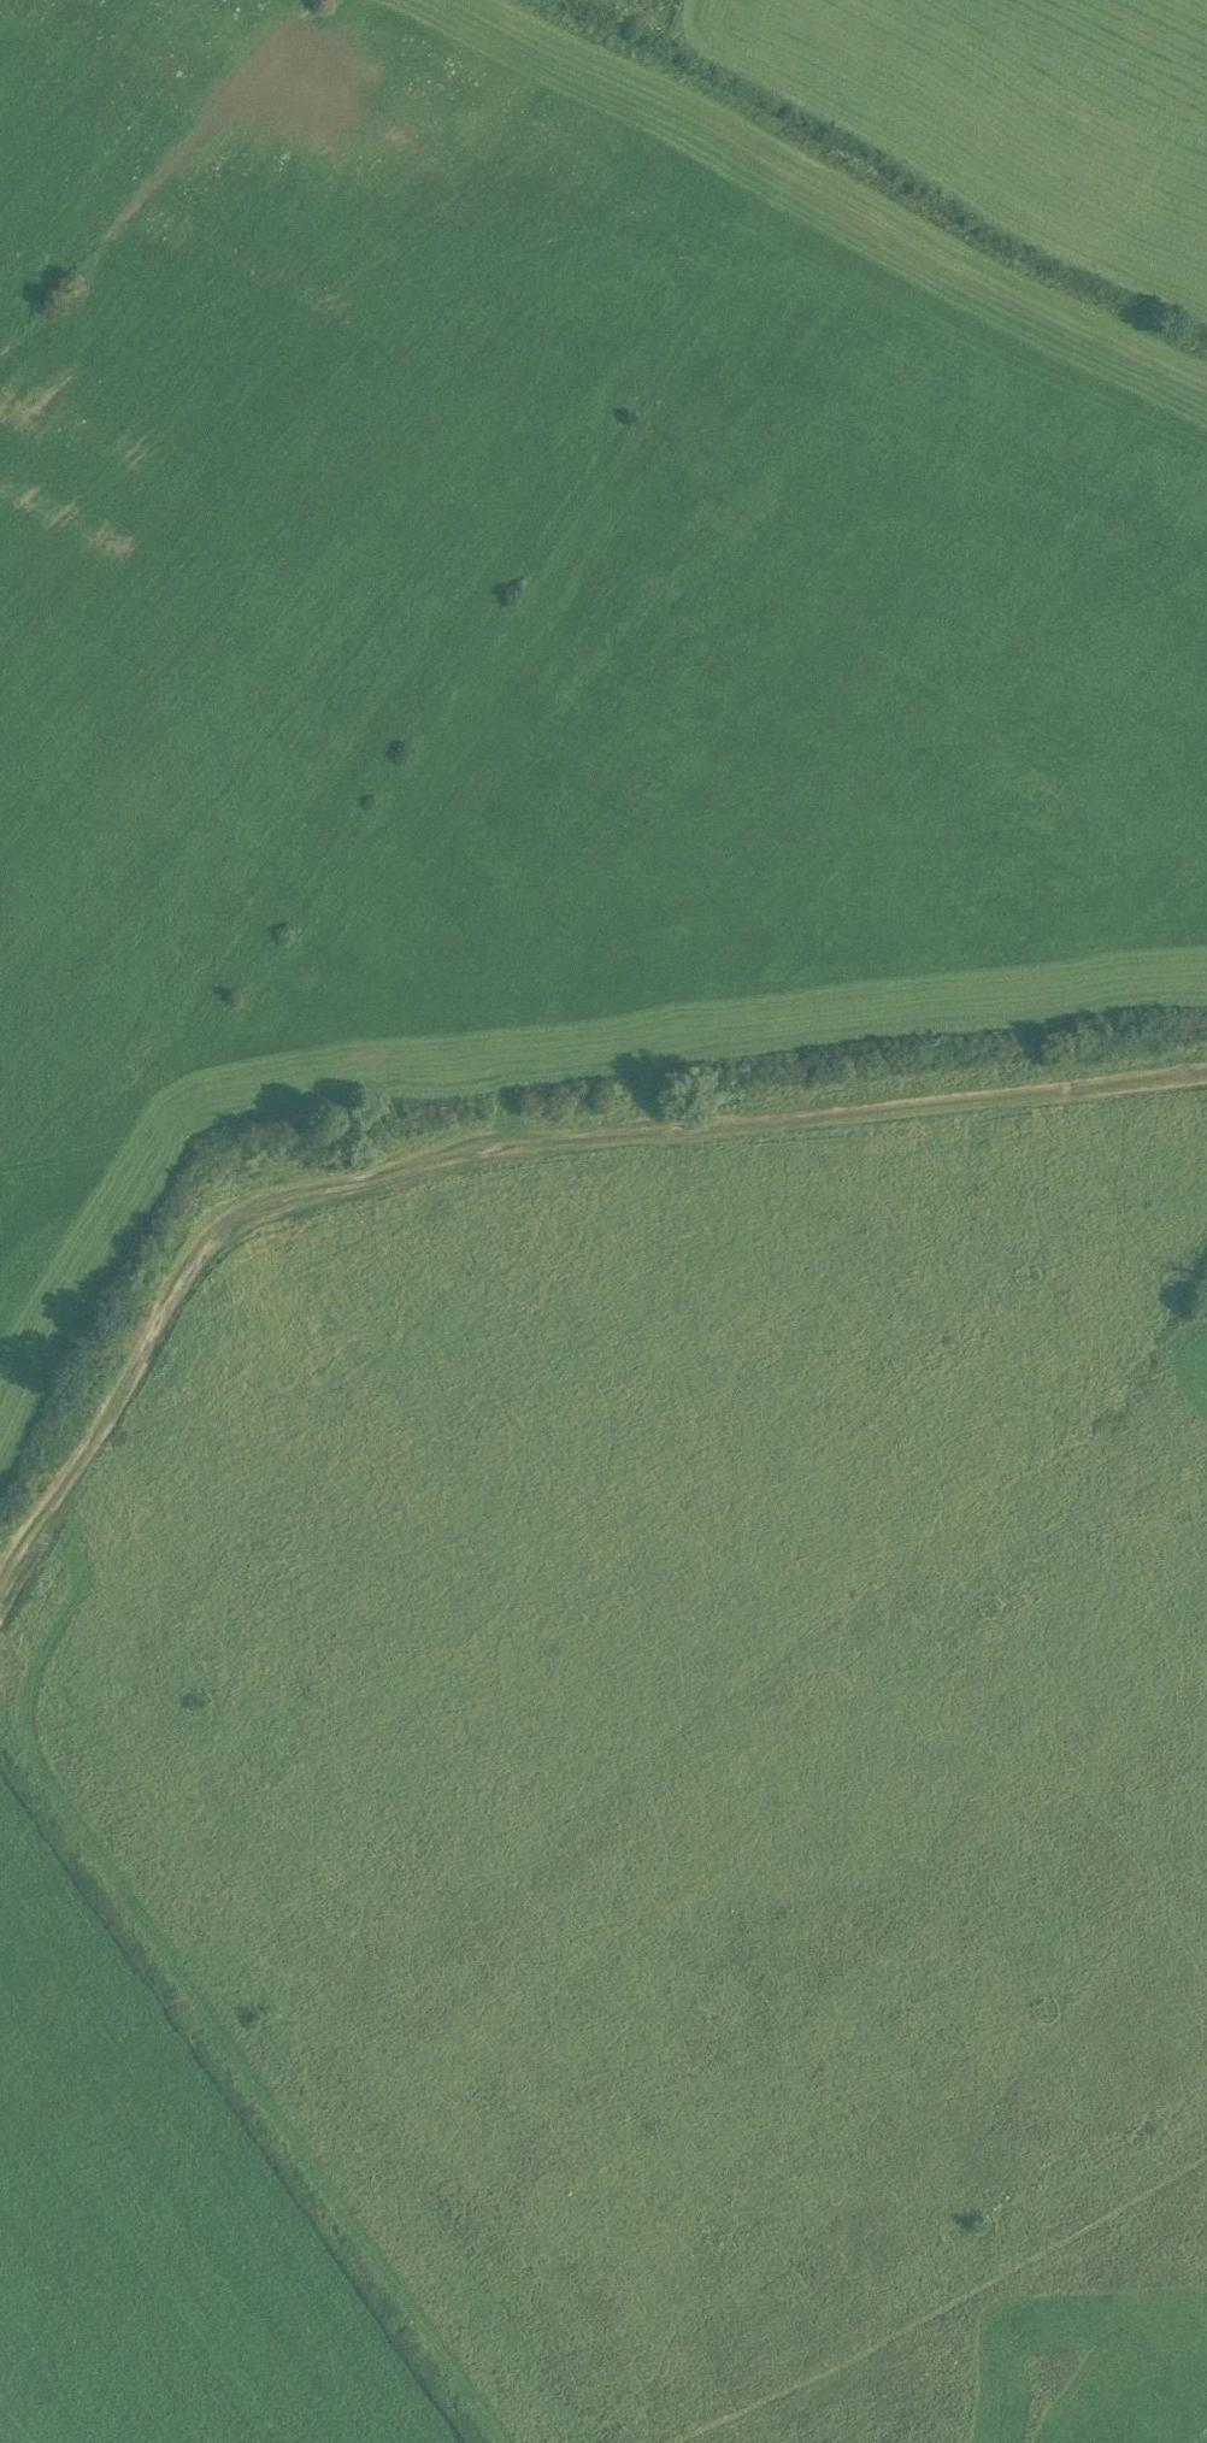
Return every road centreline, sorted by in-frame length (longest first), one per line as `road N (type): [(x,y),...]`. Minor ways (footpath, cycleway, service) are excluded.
road 1 (track): [(0,1603),(153,1350),(184,1283),(241,1233),(293,1209),(581,1141),(887,1119),(1206,1078)]

